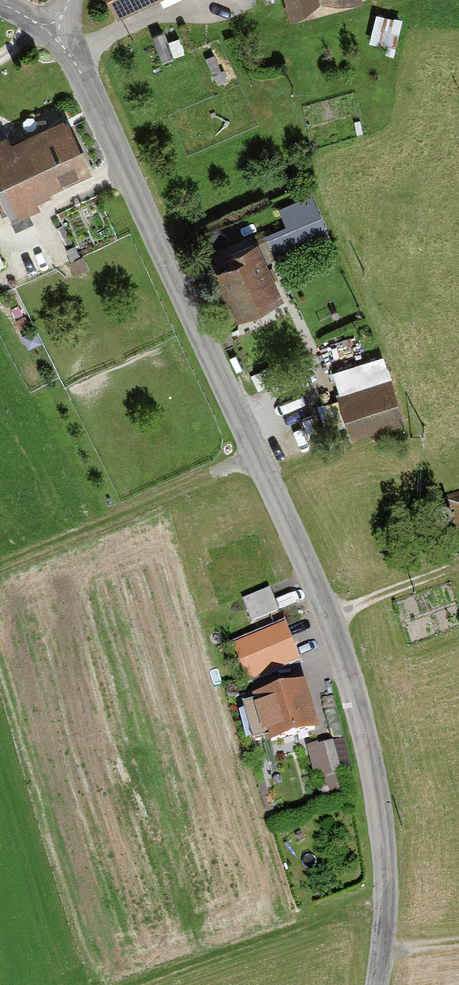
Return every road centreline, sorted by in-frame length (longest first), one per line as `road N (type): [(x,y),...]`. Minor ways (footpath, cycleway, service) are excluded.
road 1 (tertiary): [(68,55),(326,615),(360,722),(382,833),(374,984)]

